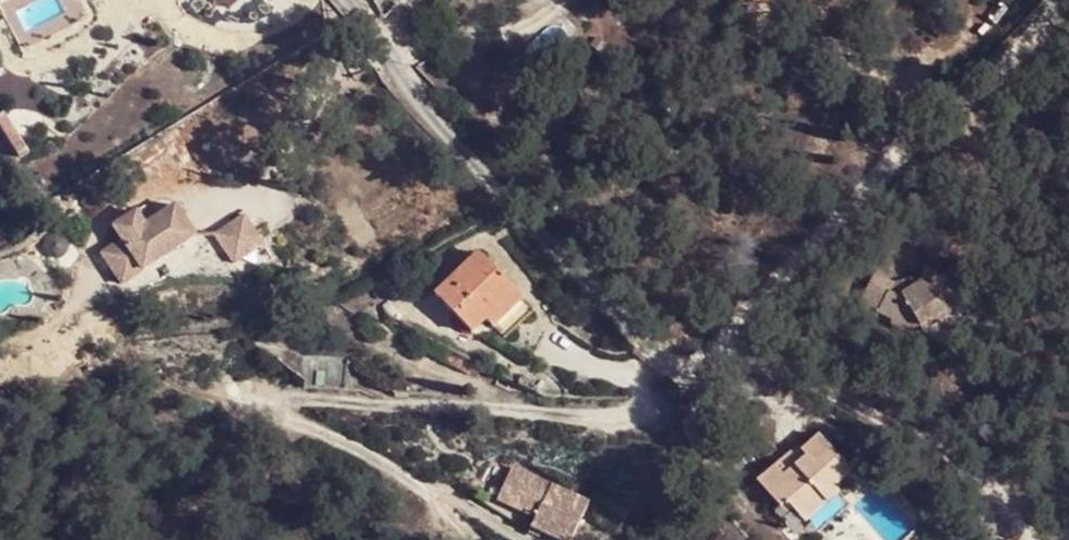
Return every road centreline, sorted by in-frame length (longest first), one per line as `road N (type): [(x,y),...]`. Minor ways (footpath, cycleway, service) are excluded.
road 1 (residential): [(1065,0),(686,368),(641,339),(530,220),(399,73),(348,0)]
road 2 (track): [(471,539),(423,493),(292,407),(303,400),(365,400),(633,420),(647,411),(640,374),(663,359)]

